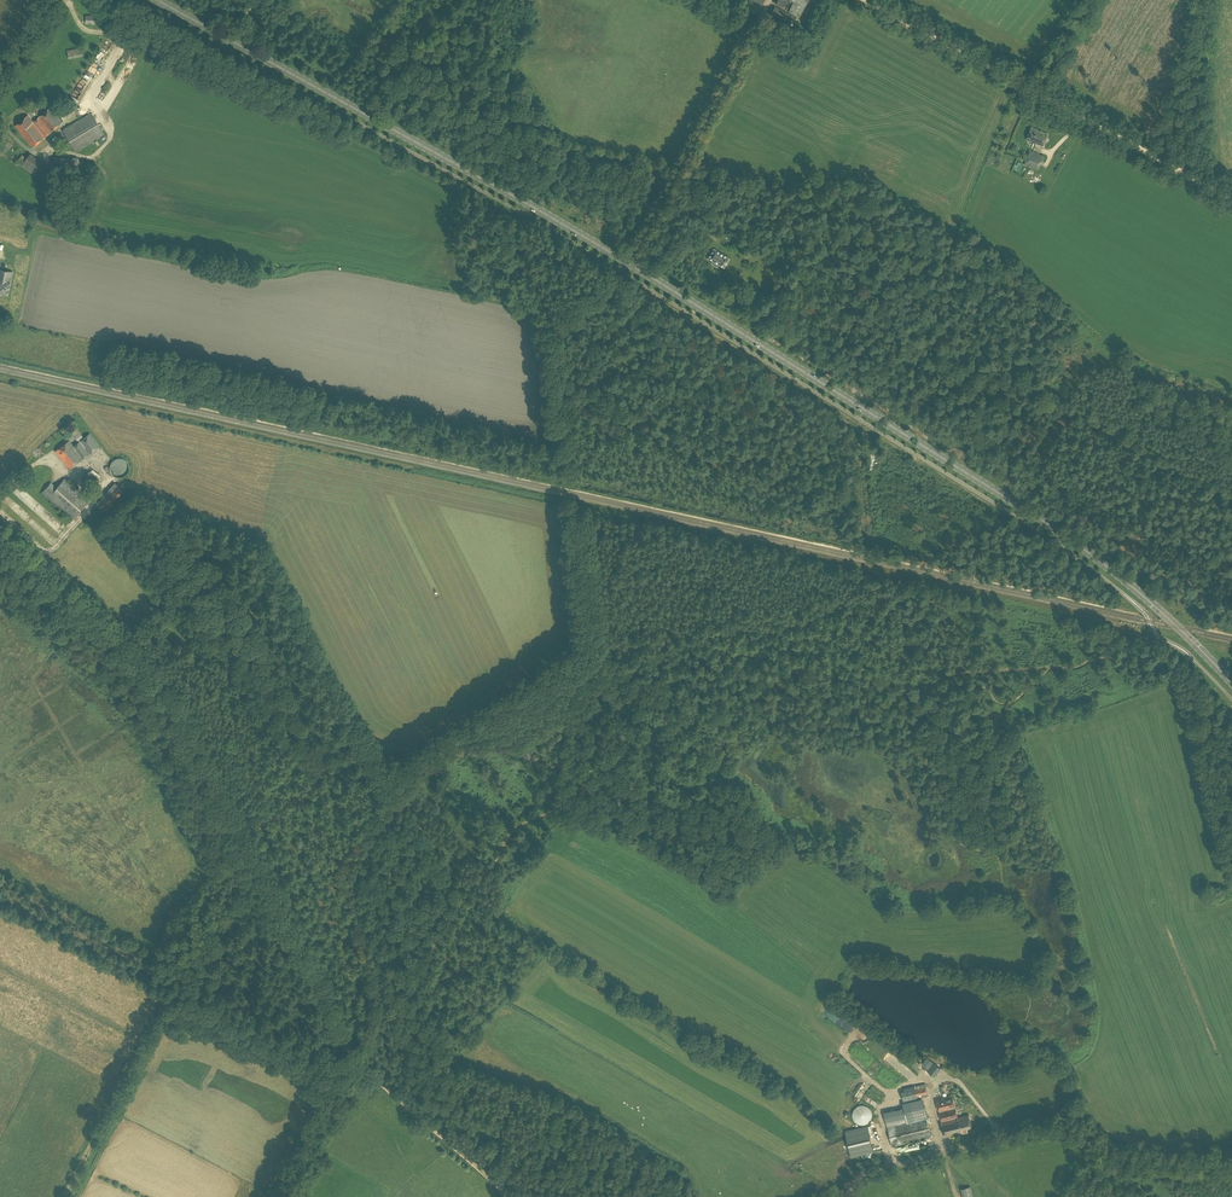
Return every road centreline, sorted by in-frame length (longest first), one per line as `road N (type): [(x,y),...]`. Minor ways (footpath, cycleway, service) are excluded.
road 1 (primary): [(1231,683),(1103,562),(625,263)]
road 2 (track): [(0,535),(162,688),(363,1068)]
road 3 (primary): [(625,263),(157,0)]
road 4 (track): [(1231,197),(868,0)]
road 5 (unclassified): [(846,1196),(869,1171),(1043,1131),(1142,1157),(1231,1160)]
road 6 (track): [(71,1196),(178,989),(258,872)]
road 7 (unclassified): [(625,263),(771,0)]
road 8 (track): [(363,1068),(504,1196)]

